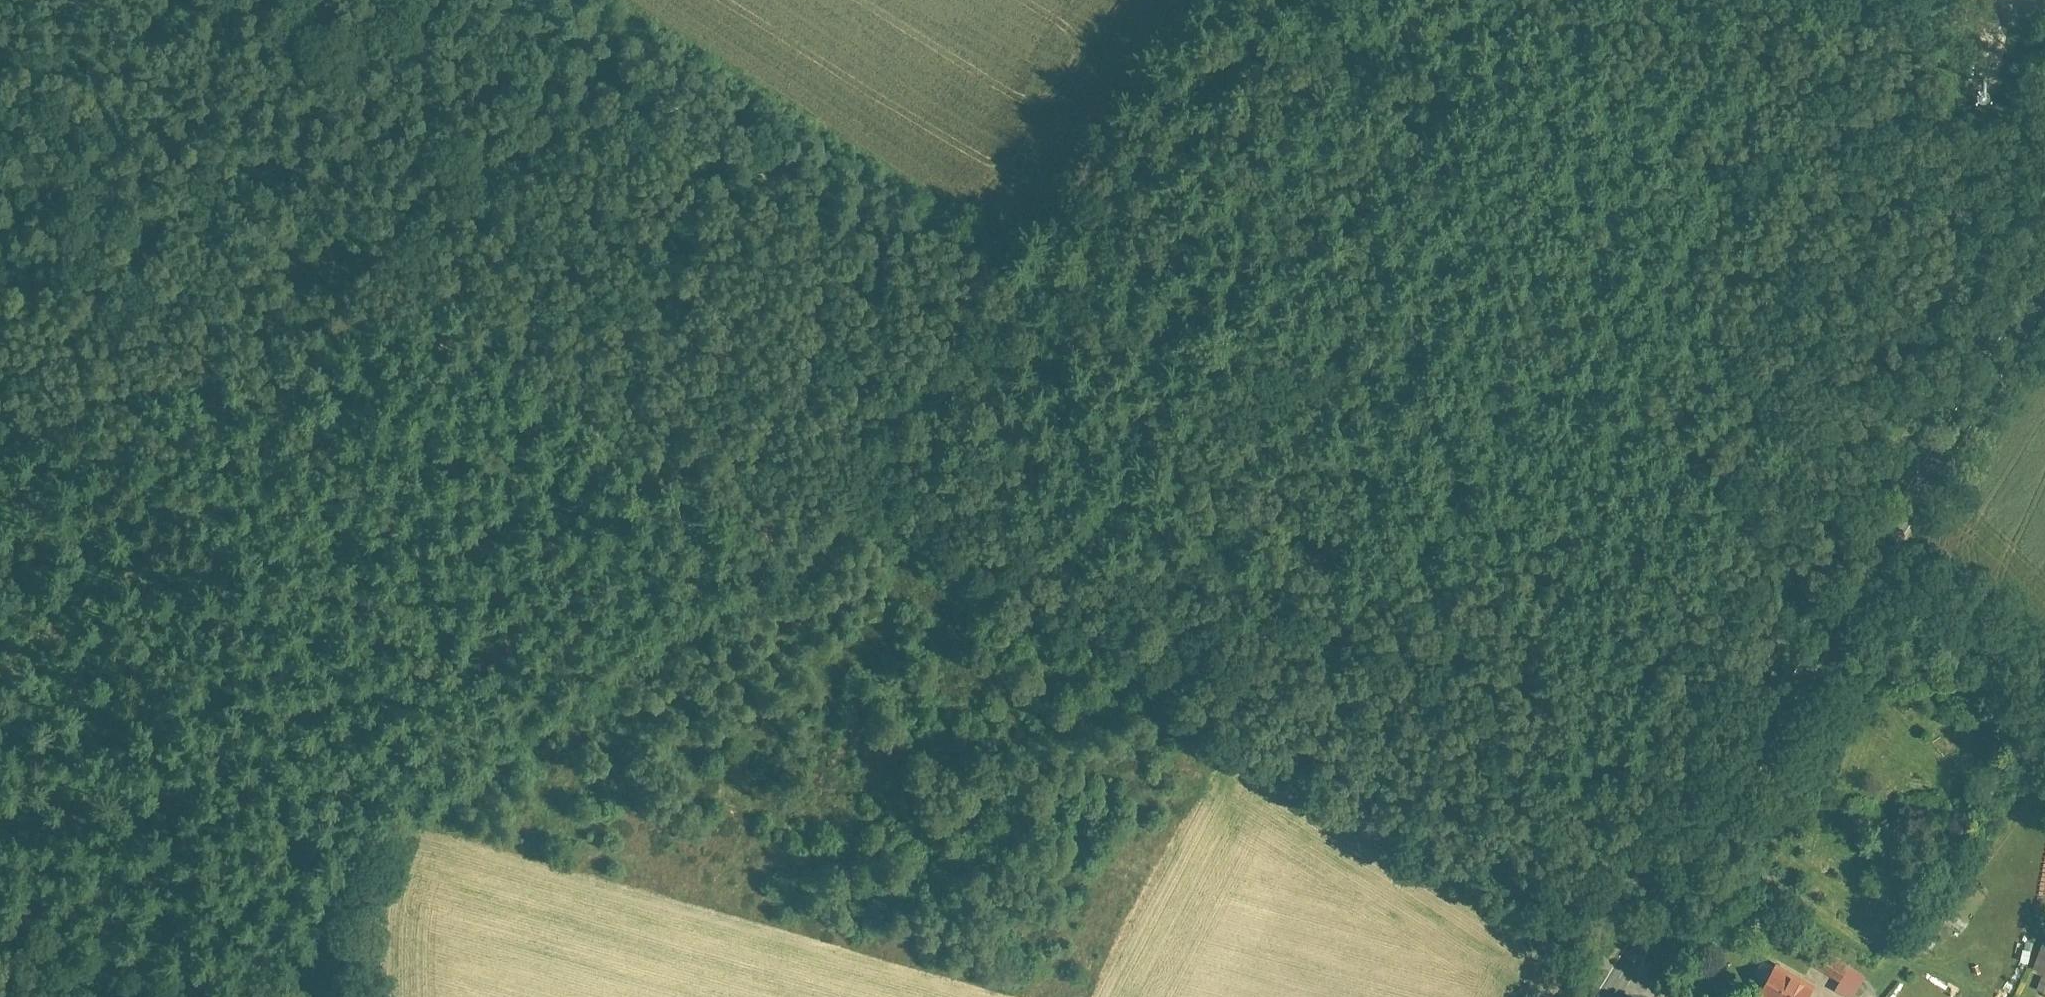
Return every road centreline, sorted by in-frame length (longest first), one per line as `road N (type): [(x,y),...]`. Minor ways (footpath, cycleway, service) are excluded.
road 1 (tertiary): [(1623,969),(1767,720),(2044,275)]

